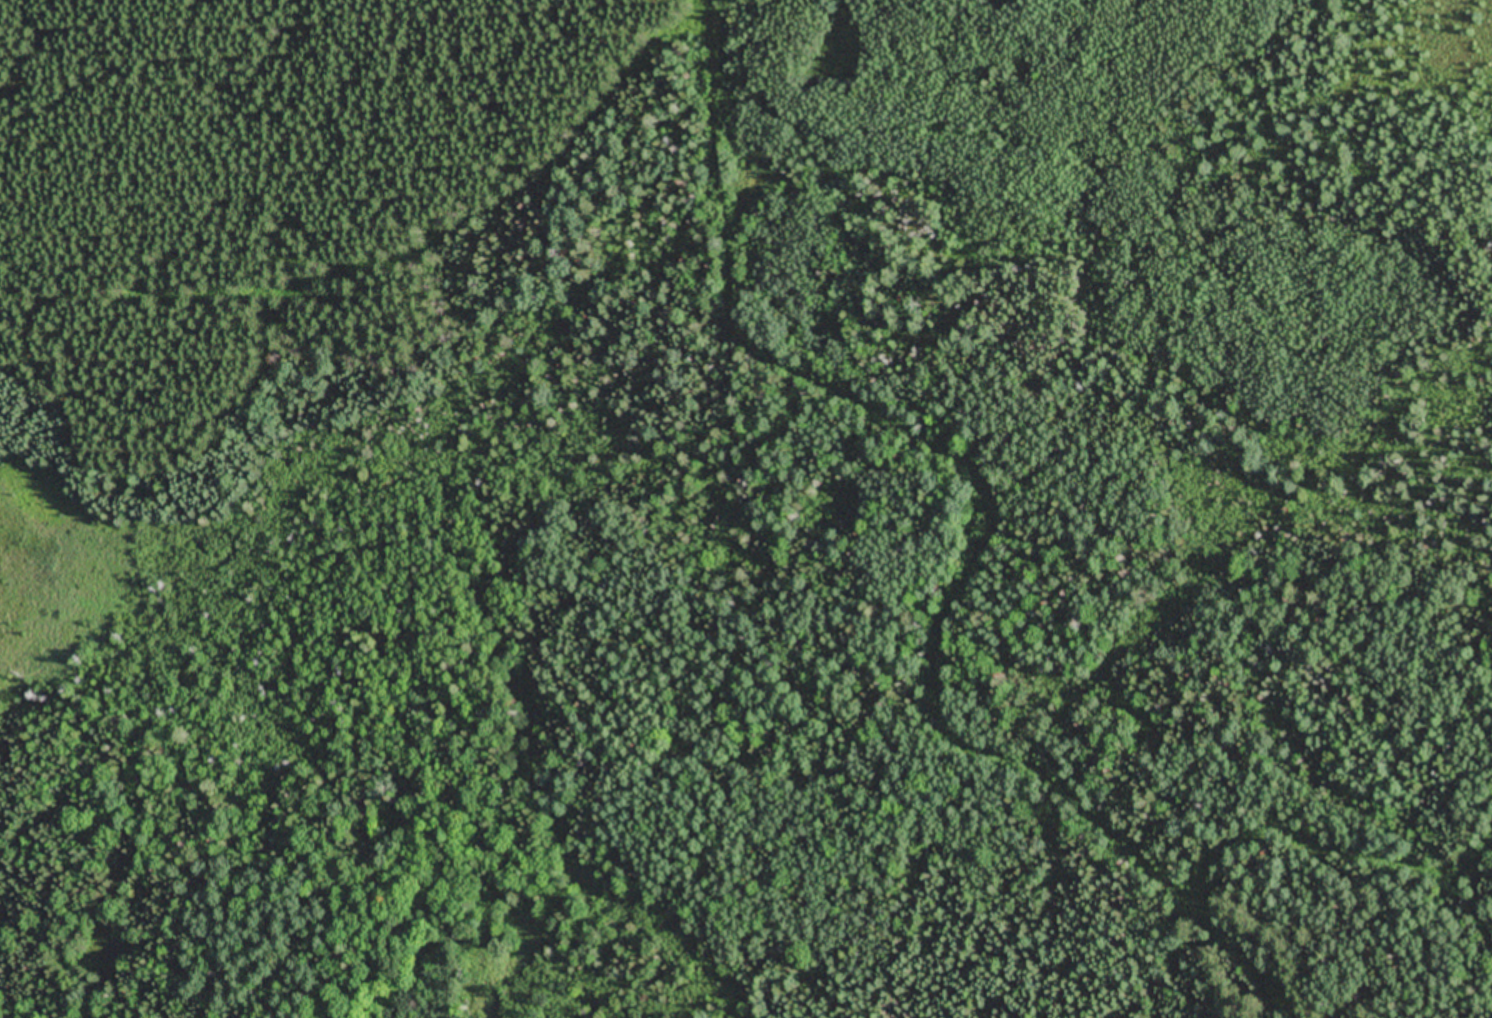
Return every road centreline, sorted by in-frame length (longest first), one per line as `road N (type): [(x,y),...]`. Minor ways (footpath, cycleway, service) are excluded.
road 1 (residential): [(788,0),(723,102),(729,272),(772,357),(961,478),(960,673),(985,779),(1210,868),(1313,965),(1338,1017)]

